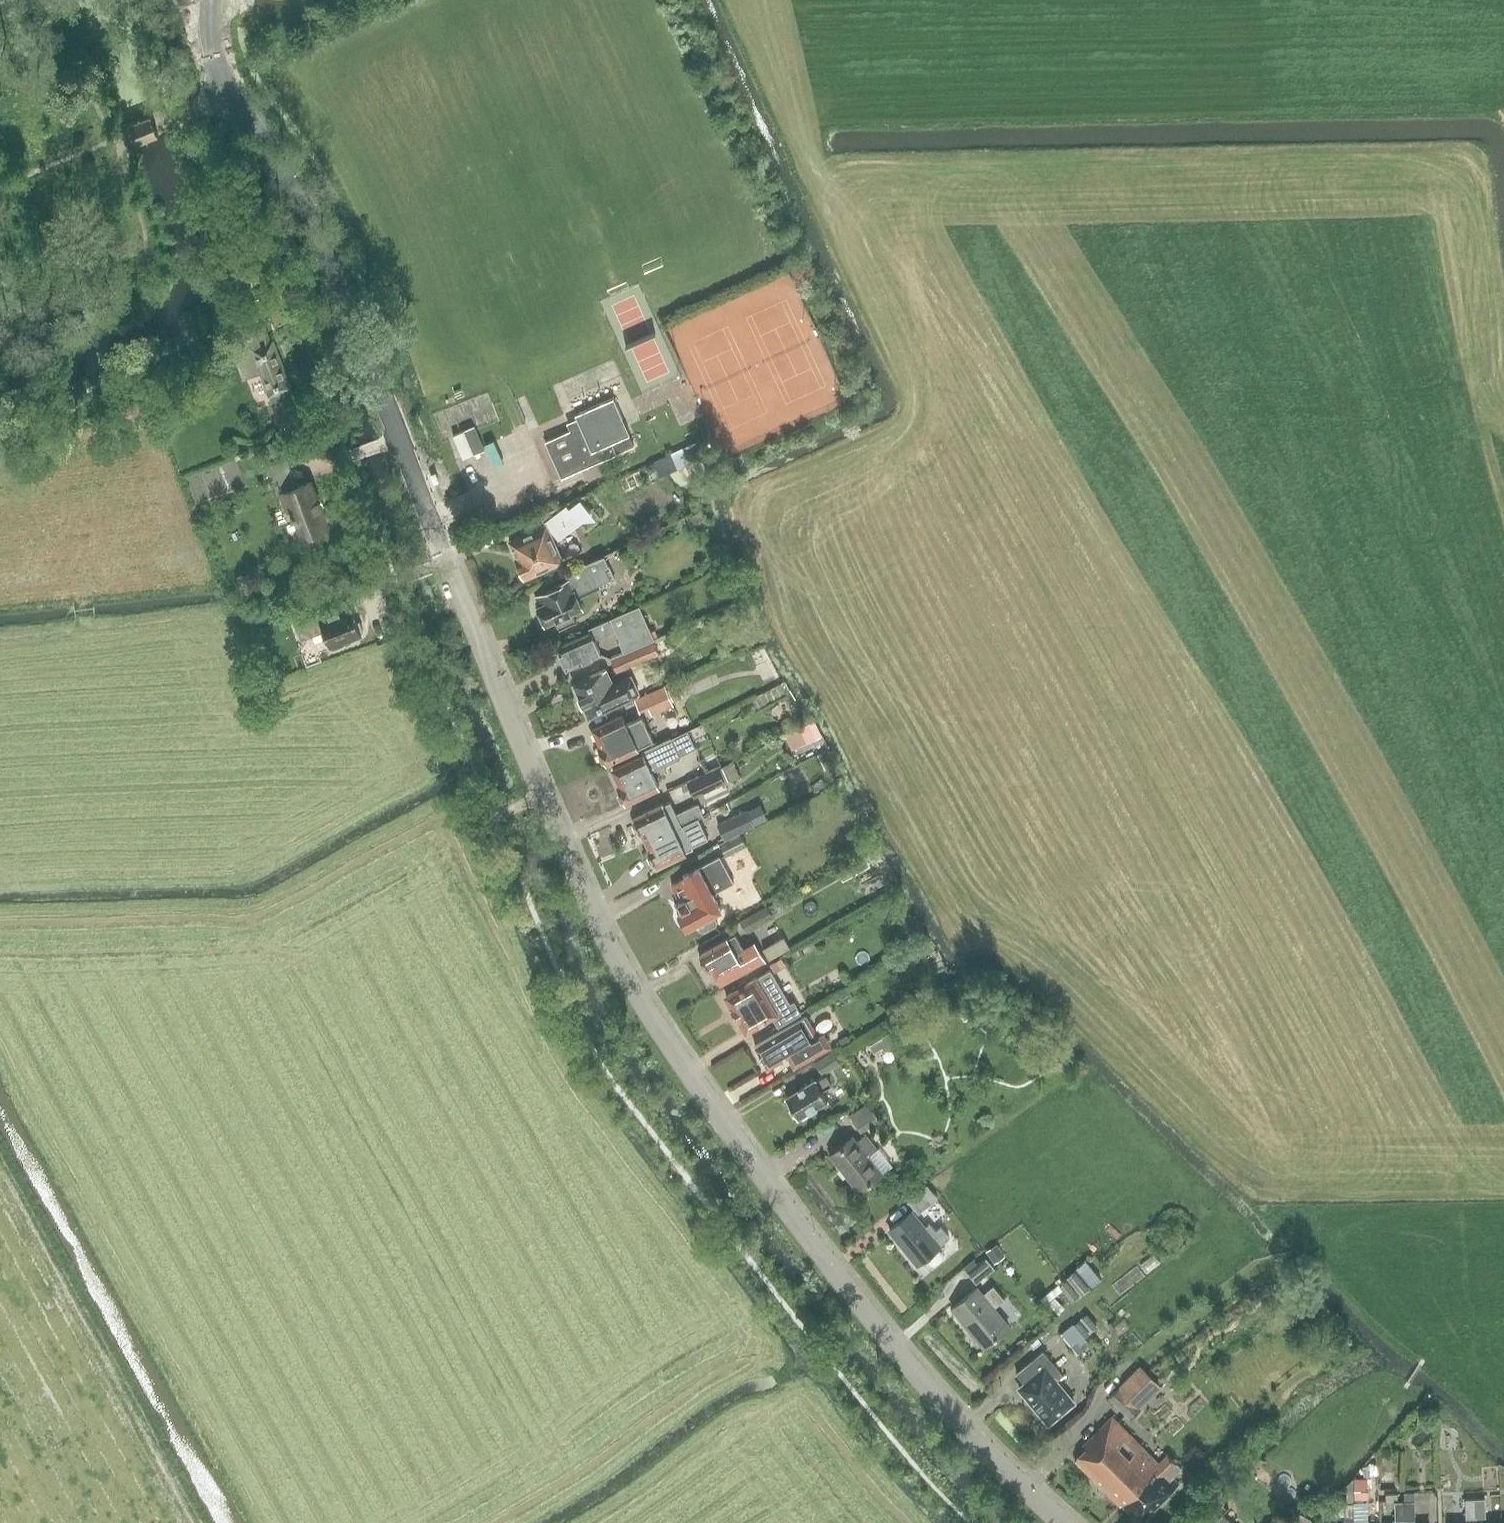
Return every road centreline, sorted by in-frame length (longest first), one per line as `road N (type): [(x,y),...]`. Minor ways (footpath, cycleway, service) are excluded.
road 1 (tertiary): [(1063,1522),(983,1449),(864,1312),(723,1123),(609,943),(446,563),(343,288),(223,76),(212,0)]
road 2 (track): [(1102,1408),(1105,1387),(1285,1243)]

